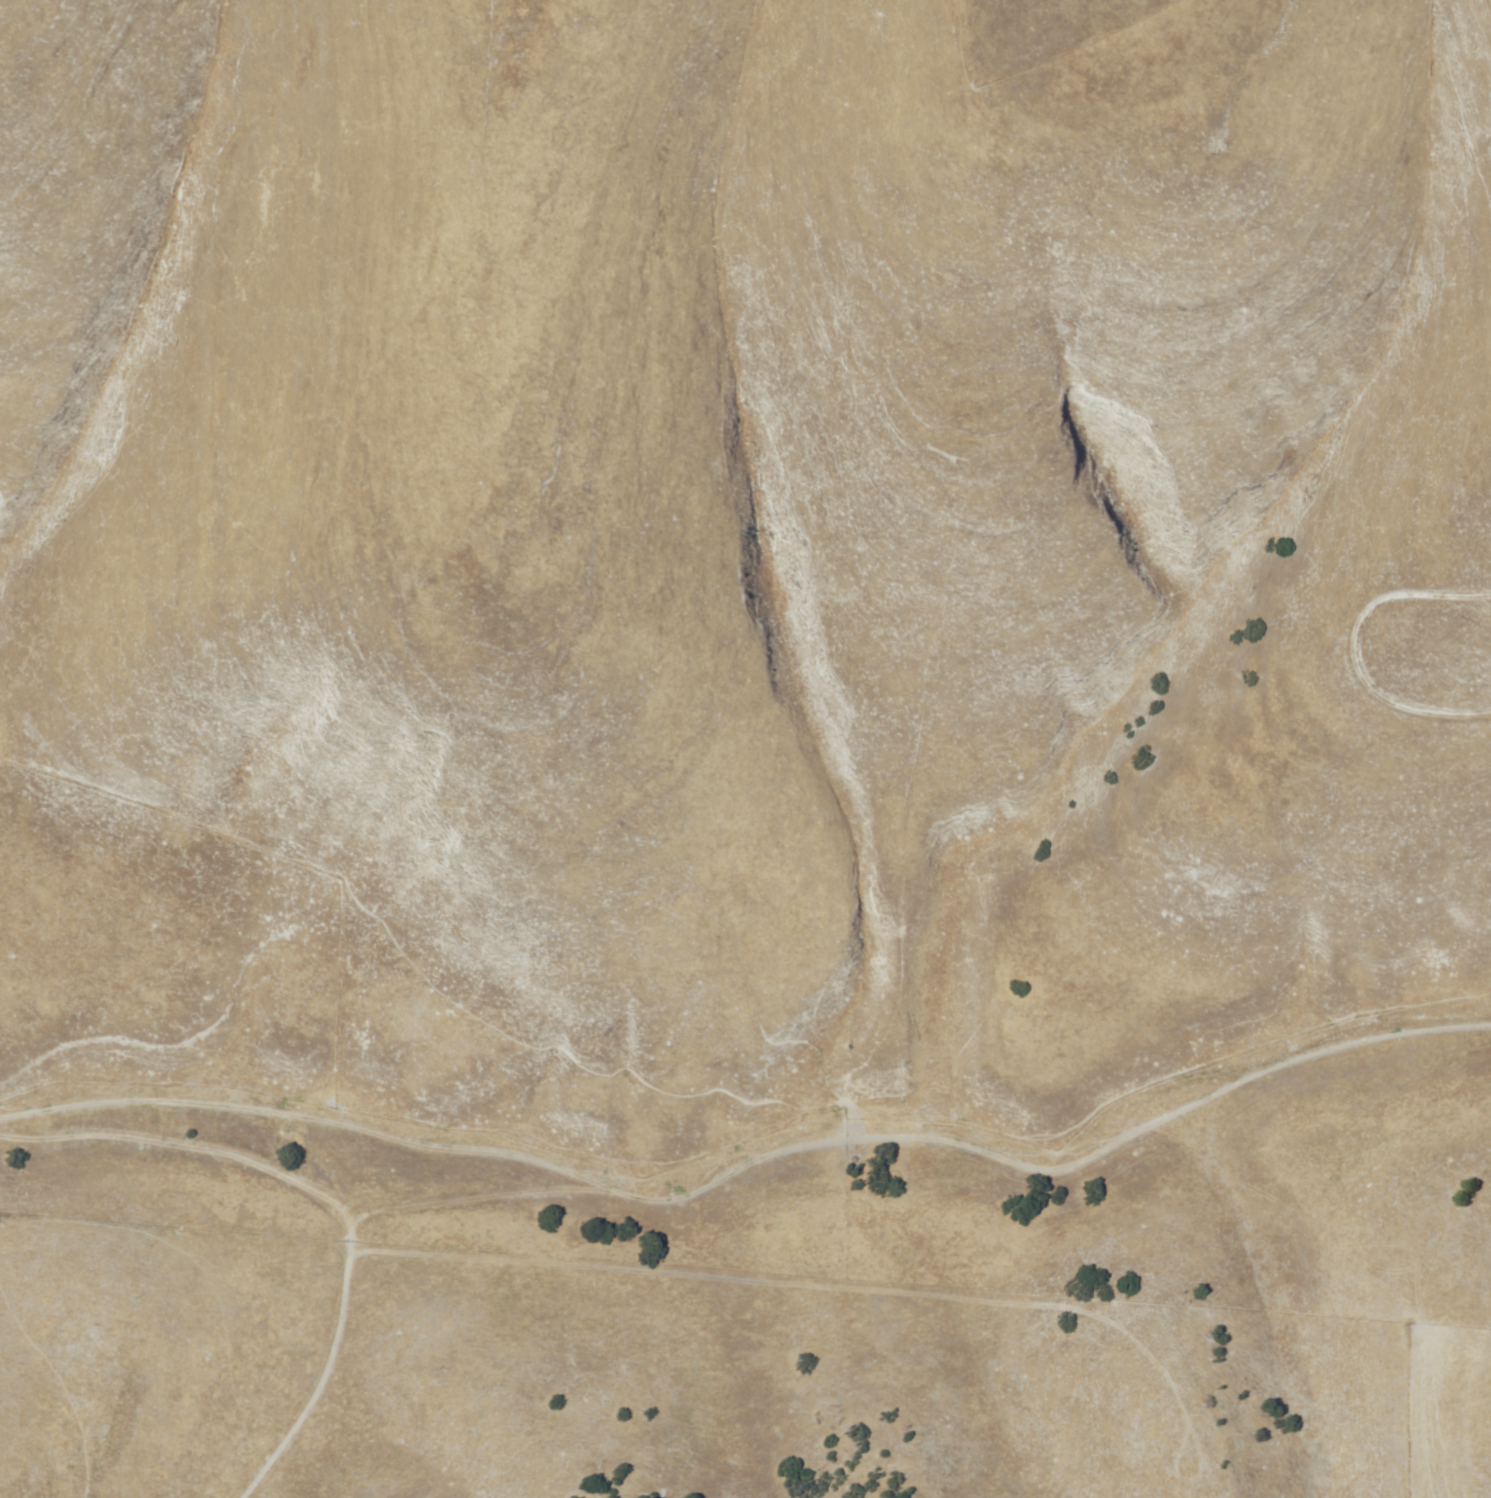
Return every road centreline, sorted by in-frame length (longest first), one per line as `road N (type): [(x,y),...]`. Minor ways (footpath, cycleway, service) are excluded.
road 1 (track): [(0,1144),(417,1179),(438,1211),(537,1227),(727,1211),(811,1179),(1075,1174),(1490,1049)]
road 2 (track): [(0,1147),(348,1254),(432,1227),(438,1211)]
road 3 (track): [(1490,719),(1391,682),(1359,651),(1401,603),(1490,595)]
road 4 (track): [(257,1497),(337,1354),(348,1254)]

